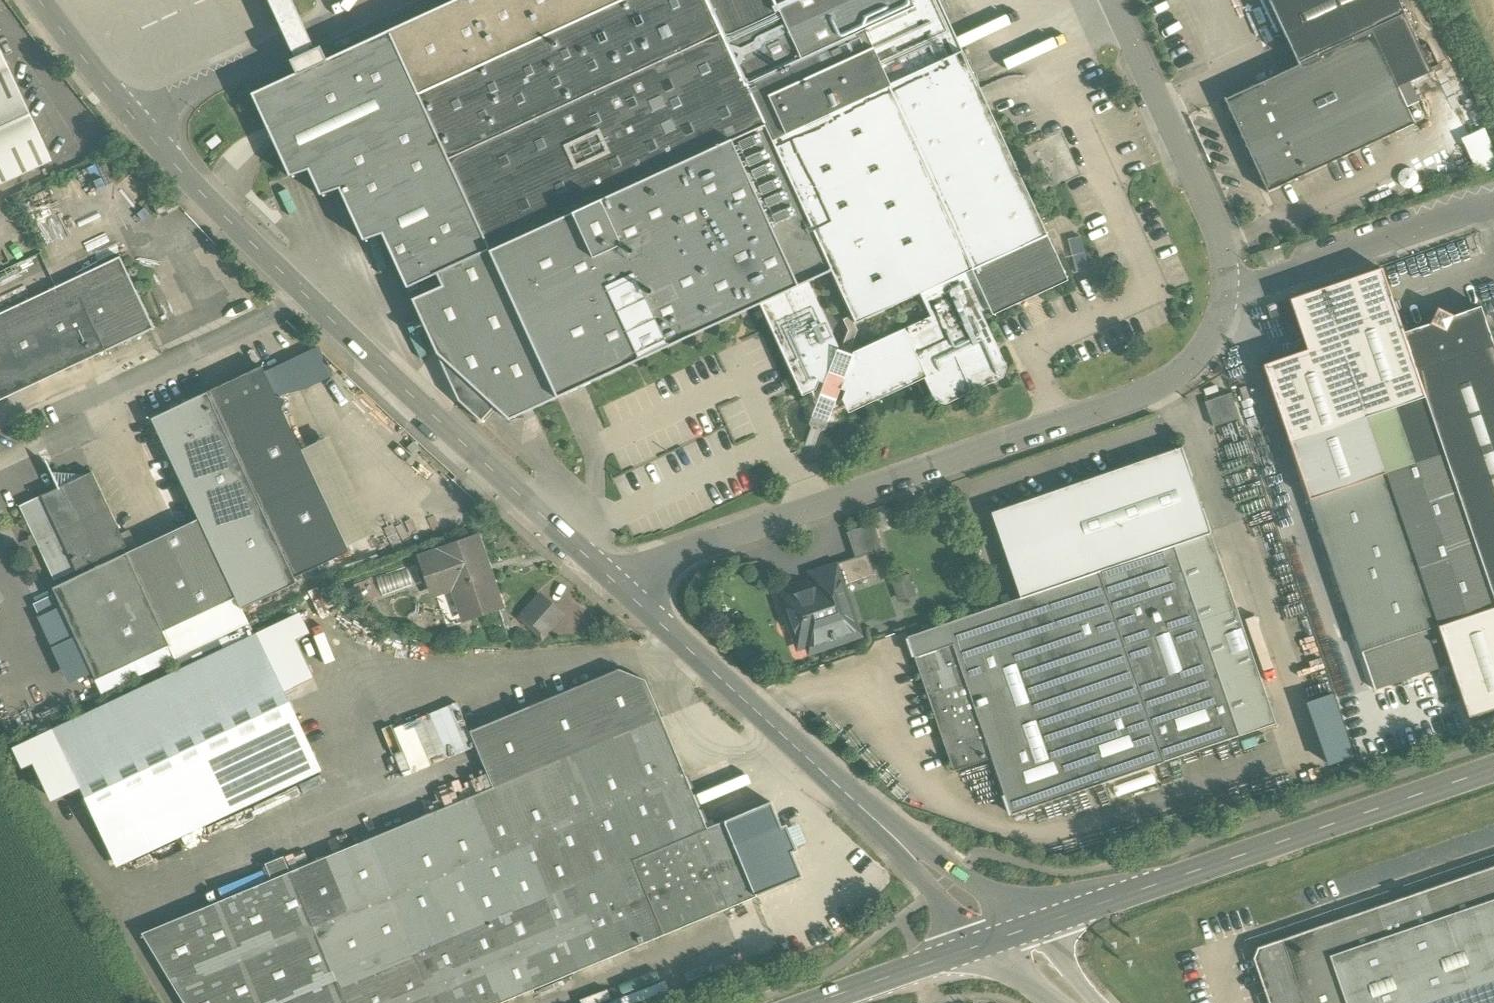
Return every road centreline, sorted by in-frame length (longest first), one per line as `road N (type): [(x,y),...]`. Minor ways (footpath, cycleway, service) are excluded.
road 1 (unclassified): [(1227,291),(1222,328),(1181,377),(1053,435),(675,553),(629,595)]
road 2 (unclassified): [(128,114),(629,595)]
road 3 (unclassified): [(629,595),(1011,936)]
road 4 (tertiary): [(1011,936),(1493,770)]
road 5 (unclassified): [(1100,0),(1227,291)]
road 6 (unclassified): [(1227,291),(1258,290),(1493,221)]
road 7 (unclassified): [(128,114),(376,0)]
road 8 (tertiary): [(822,1002),(1011,936)]
road 9 (unclassified): [(35,0),(128,114)]

